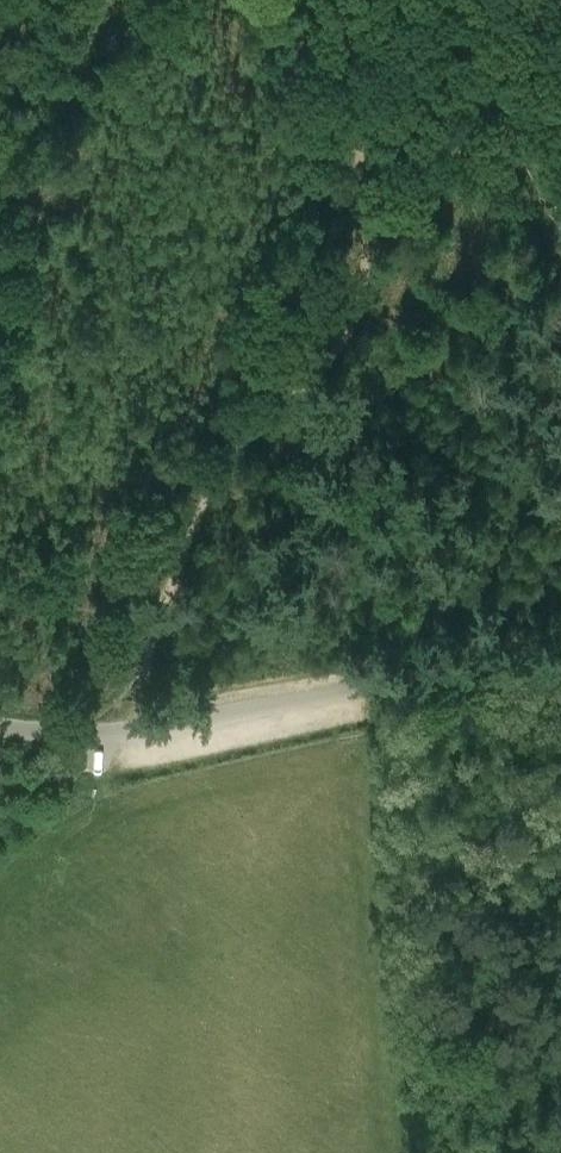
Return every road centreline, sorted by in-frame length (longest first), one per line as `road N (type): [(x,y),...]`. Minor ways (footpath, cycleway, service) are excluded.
road 1 (unclassified): [(0,727),(124,733),(196,723),(560,644)]

